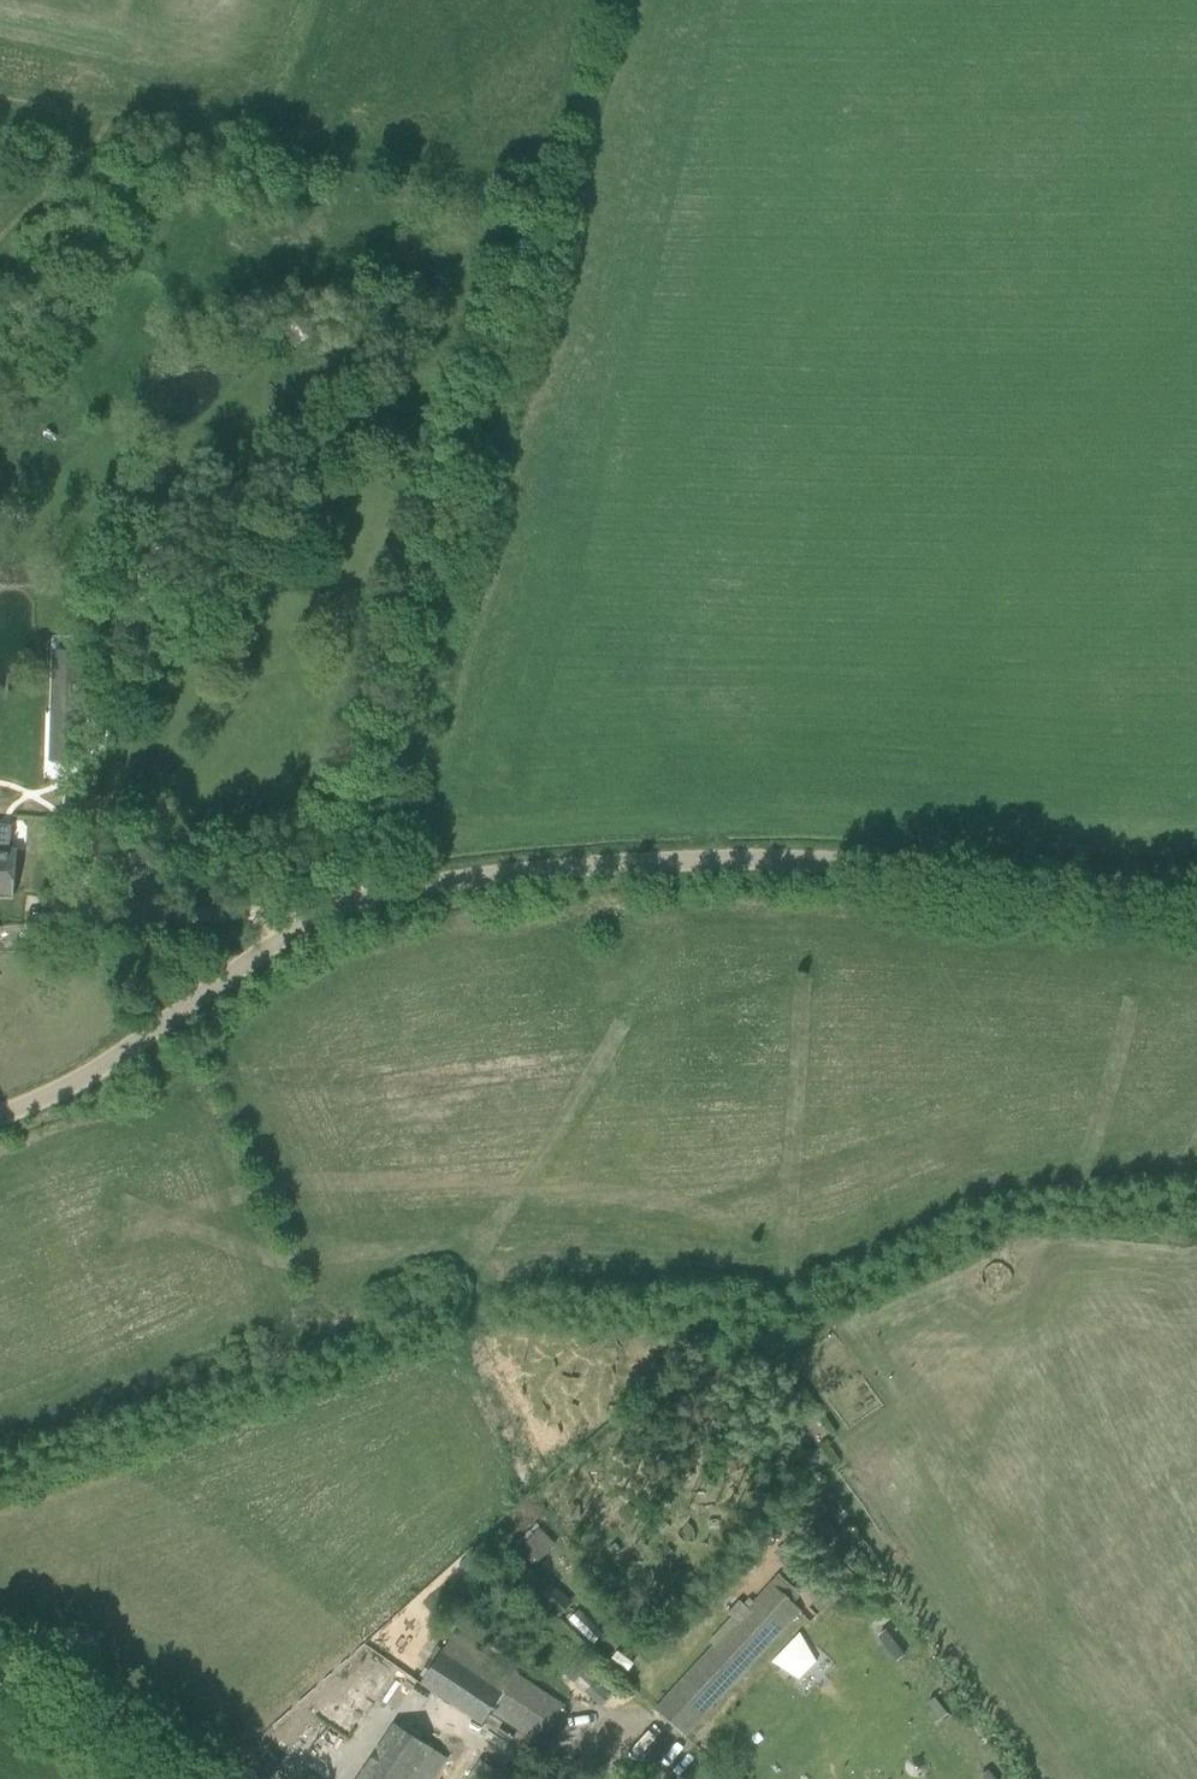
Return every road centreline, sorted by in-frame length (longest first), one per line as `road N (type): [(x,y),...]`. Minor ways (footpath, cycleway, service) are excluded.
road 1 (unclassified): [(0,1113),(106,1063),(327,924),(457,886),(672,864),(856,864),(1196,890)]
road 2 (unclassified): [(175,1778),(0,1660)]

